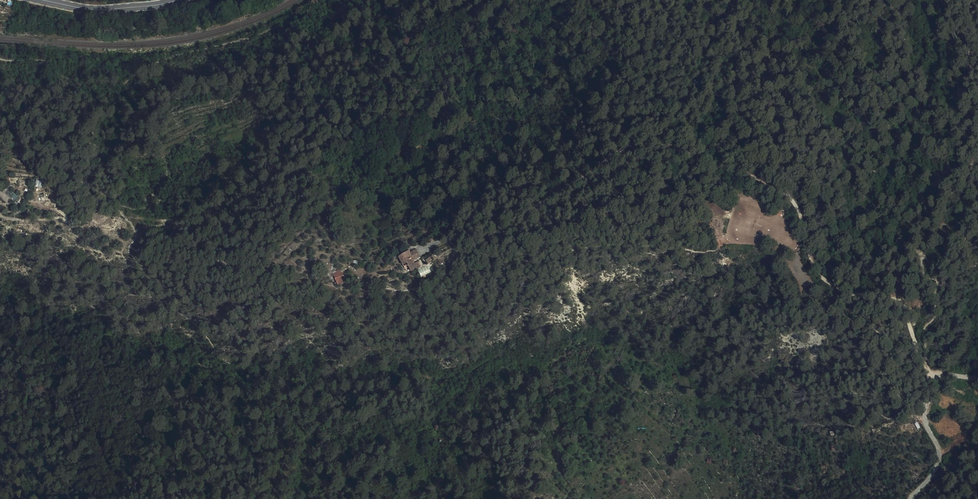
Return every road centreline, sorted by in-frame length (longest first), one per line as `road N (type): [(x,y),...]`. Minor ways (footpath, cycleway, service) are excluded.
road 1 (track): [(977,378),(947,375),(928,392),(924,416),(940,456),(910,498)]
road 2 (track): [(935,380),(904,309),(822,278)]
road 3 (tertiary): [(42,0),(92,9),(177,0)]

